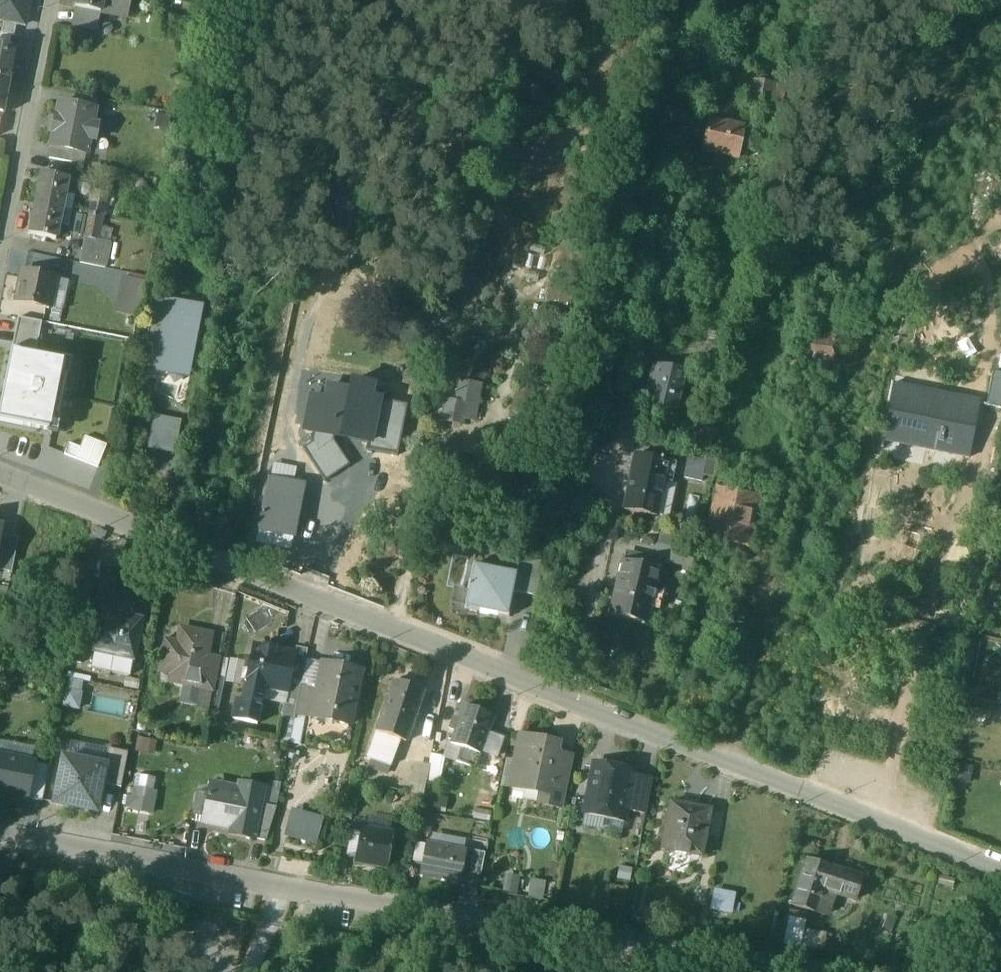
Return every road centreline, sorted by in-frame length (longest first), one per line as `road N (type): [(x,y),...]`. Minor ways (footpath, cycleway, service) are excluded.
road 1 (residential): [(1000,867),(0,475)]
road 2 (residential): [(806,971),(263,882),(0,829)]

